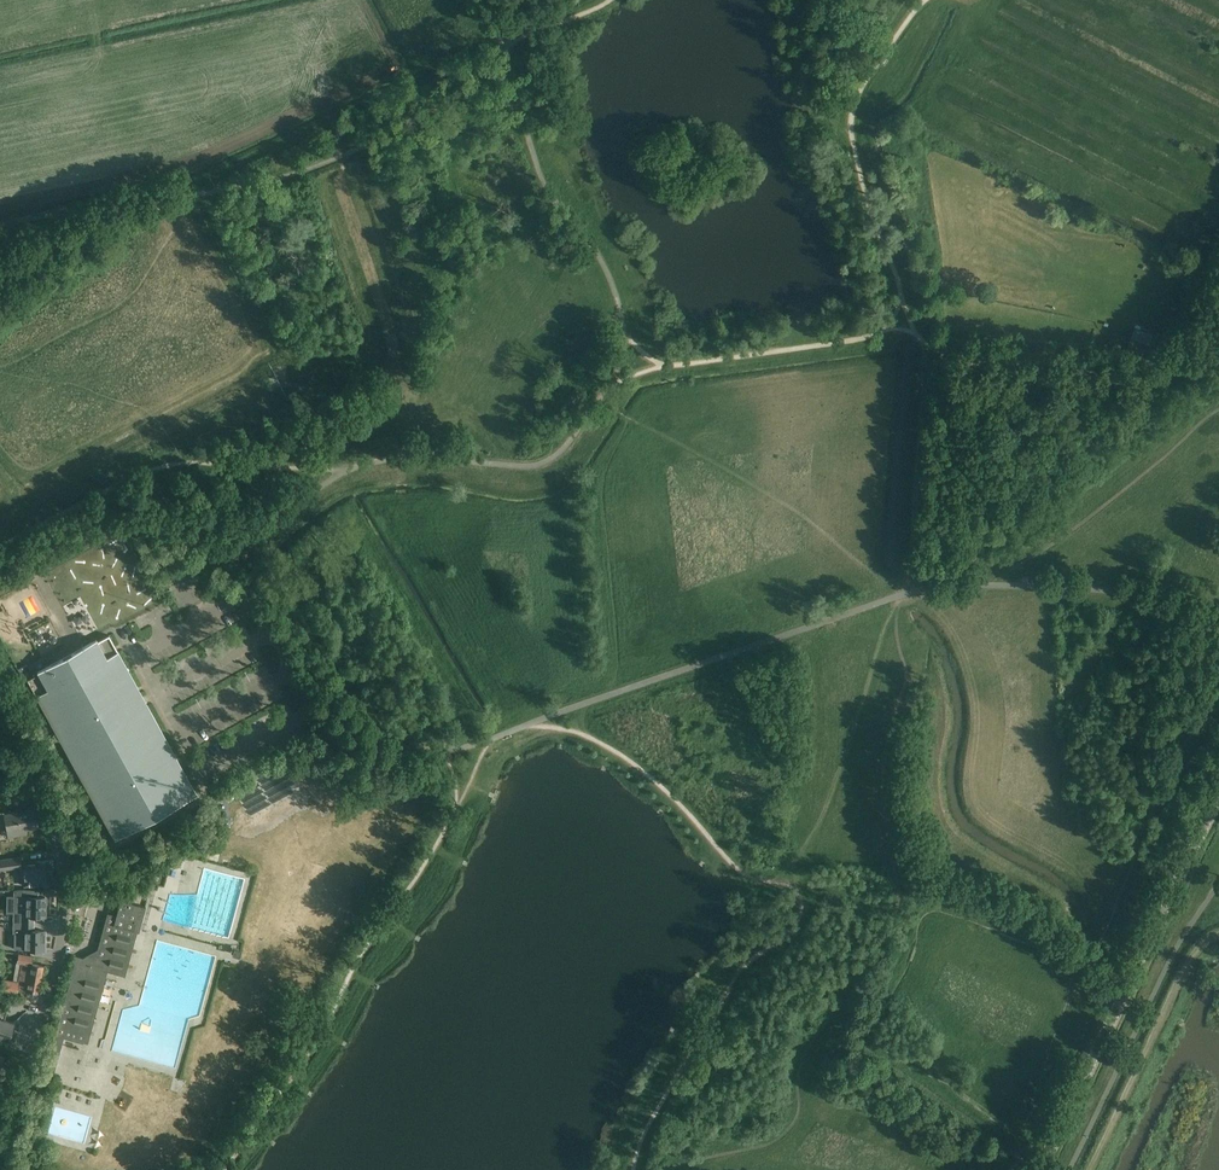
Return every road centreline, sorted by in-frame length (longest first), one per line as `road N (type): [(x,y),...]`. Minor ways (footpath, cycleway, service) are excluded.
road 1 (unclassified): [(0,1142),(42,1022),(66,907),(56,827),(0,704)]
road 2 (tertiary): [(1218,803),(1040,1169)]
road 3 (unclassified): [(487,740),(392,762),(341,749),(221,554)]
road 4 (unclassified): [(0,582),(101,528),(131,520),(221,554)]

